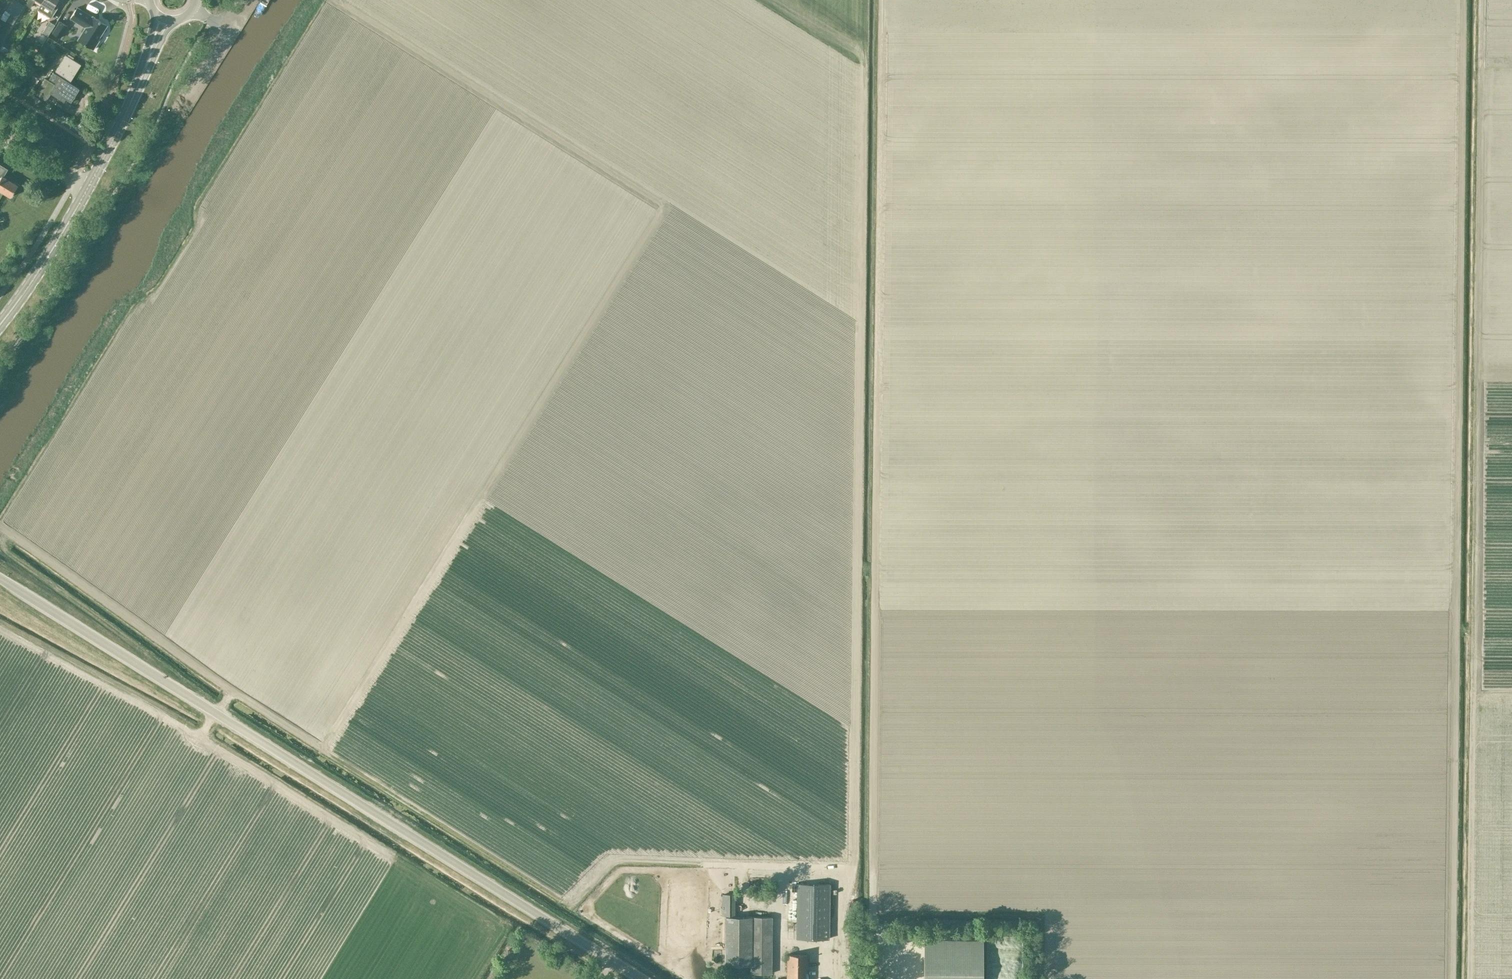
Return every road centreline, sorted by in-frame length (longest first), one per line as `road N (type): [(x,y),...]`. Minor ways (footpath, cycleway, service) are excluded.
road 1 (unclassified): [(642,978),(0,578)]
road 2 (secondary): [(0,324),(68,224),(145,68)]

